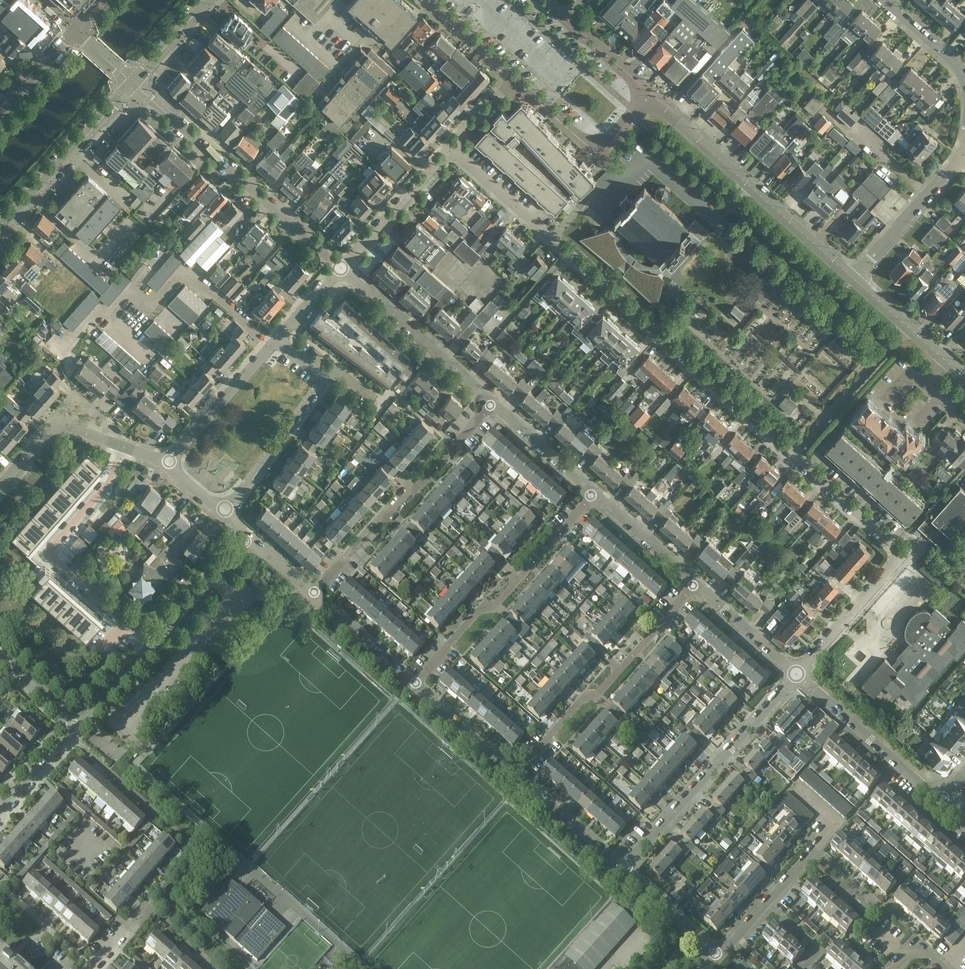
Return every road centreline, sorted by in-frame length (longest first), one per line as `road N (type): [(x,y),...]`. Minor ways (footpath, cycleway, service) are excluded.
road 1 (residential): [(796,675),(898,559),(896,543),(452,148)]
road 2 (residential): [(57,354),(94,314),(125,299),(146,315),(186,271),(273,344)]
road 3 (residential): [(341,267),(133,84)]
road 4 (residential): [(854,277),(645,97)]
road 5 (residential): [(516,774),(696,583)]
road 6 (residential): [(312,595),(491,404)]
road 7 (residential): [(622,869),(796,675)]
road 8 (residential): [(413,681),(594,495)]
road 9 (residential): [(122,447),(109,483),(48,553),(124,623)]
road 10 (residential): [(718,956),(836,822),(797,786)]
road 11 (residential): [(491,404),(341,267)]
road 12 (tertiary): [(0,234),(133,84)]
road 13 (residential): [(939,800),(796,675)]
road 14 (residential): [(515,77),(594,142),(610,136),(645,97)]
road 15 (residential): [(223,515),(325,378)]
road 16 (residential): [(854,277),(963,155)]
road 17 (residential): [(341,267),(452,148)]
road 18 (residential): [(166,463),(273,344)]
road 19 (residential): [(122,447),(56,424),(0,486)]
road 20 (residential): [(964,377),(854,277)]
road 21 (residential): [(150,647),(247,538)]
road 22 (residential): [(622,869),(516,774)]
road 23 (residential): [(516,774),(413,681)]
road 24 (residential): [(594,495),(491,404)]
road 25 (residential): [(796,675),(696,583)]
road 26 (residential): [(696,583),(594,495)]
road 27 (residential): [(413,681),(312,595)]
road 28 (residential): [(718,956),(622,869)]

